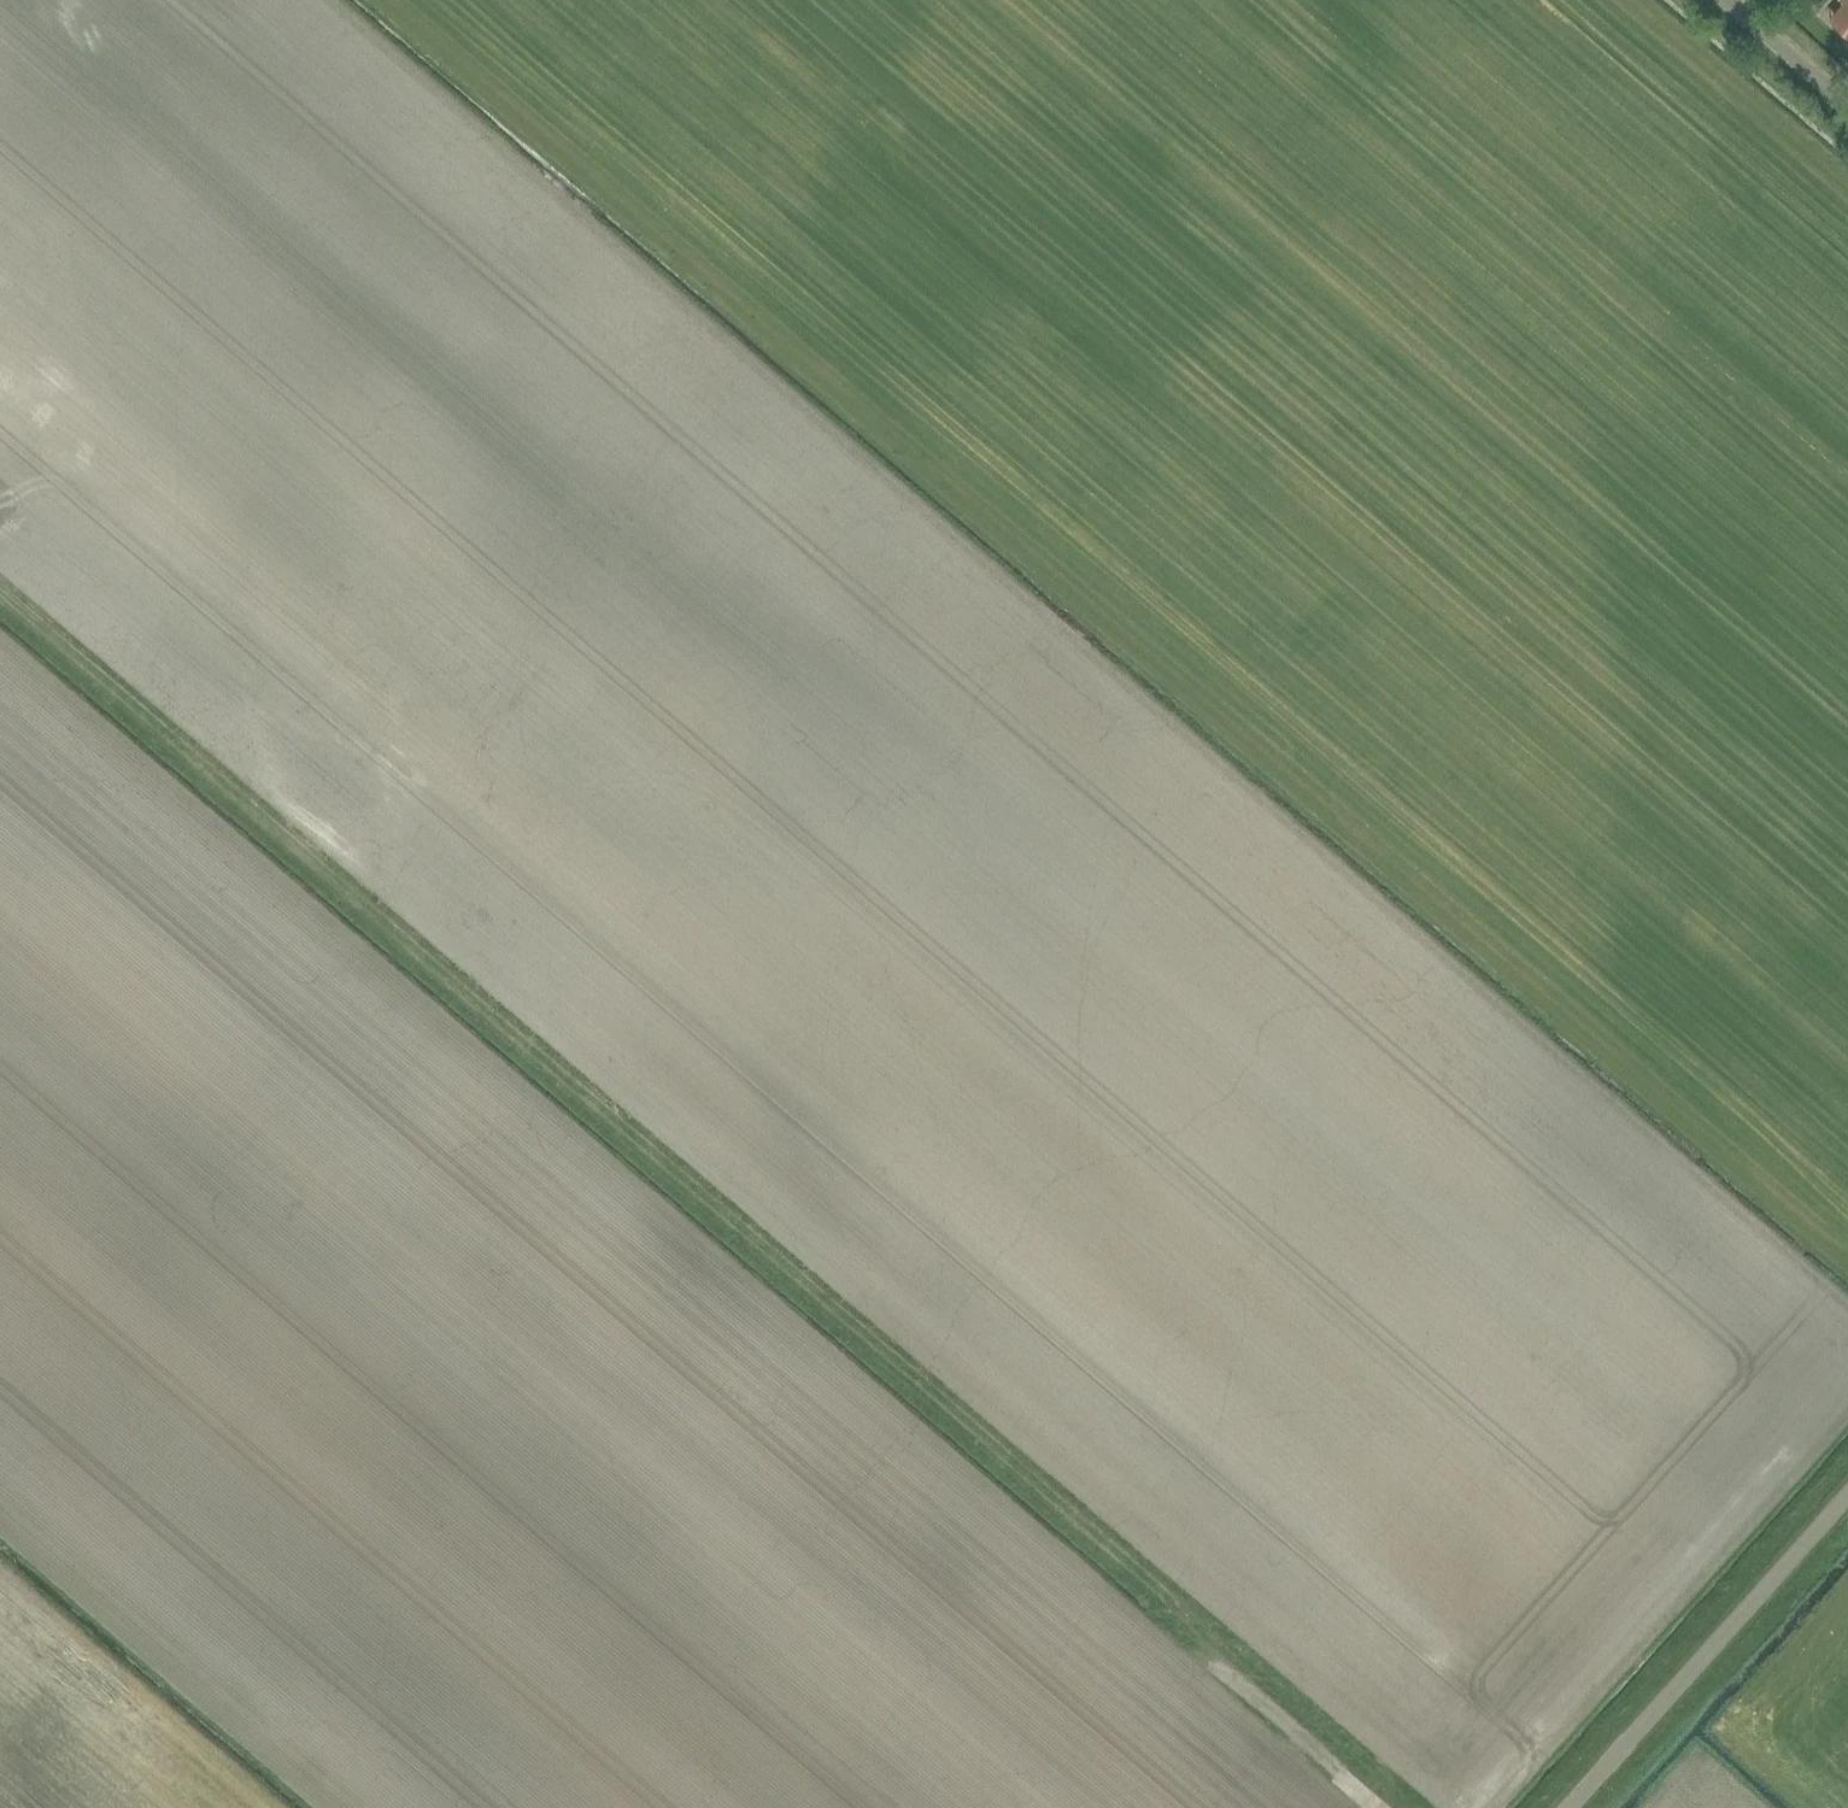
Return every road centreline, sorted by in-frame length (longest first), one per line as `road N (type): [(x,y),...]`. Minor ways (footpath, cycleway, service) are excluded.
road 1 (unclassified): [(1571,1807),(1847,1498)]
road 2 (unclassified): [(1847,107),(1723,0)]

